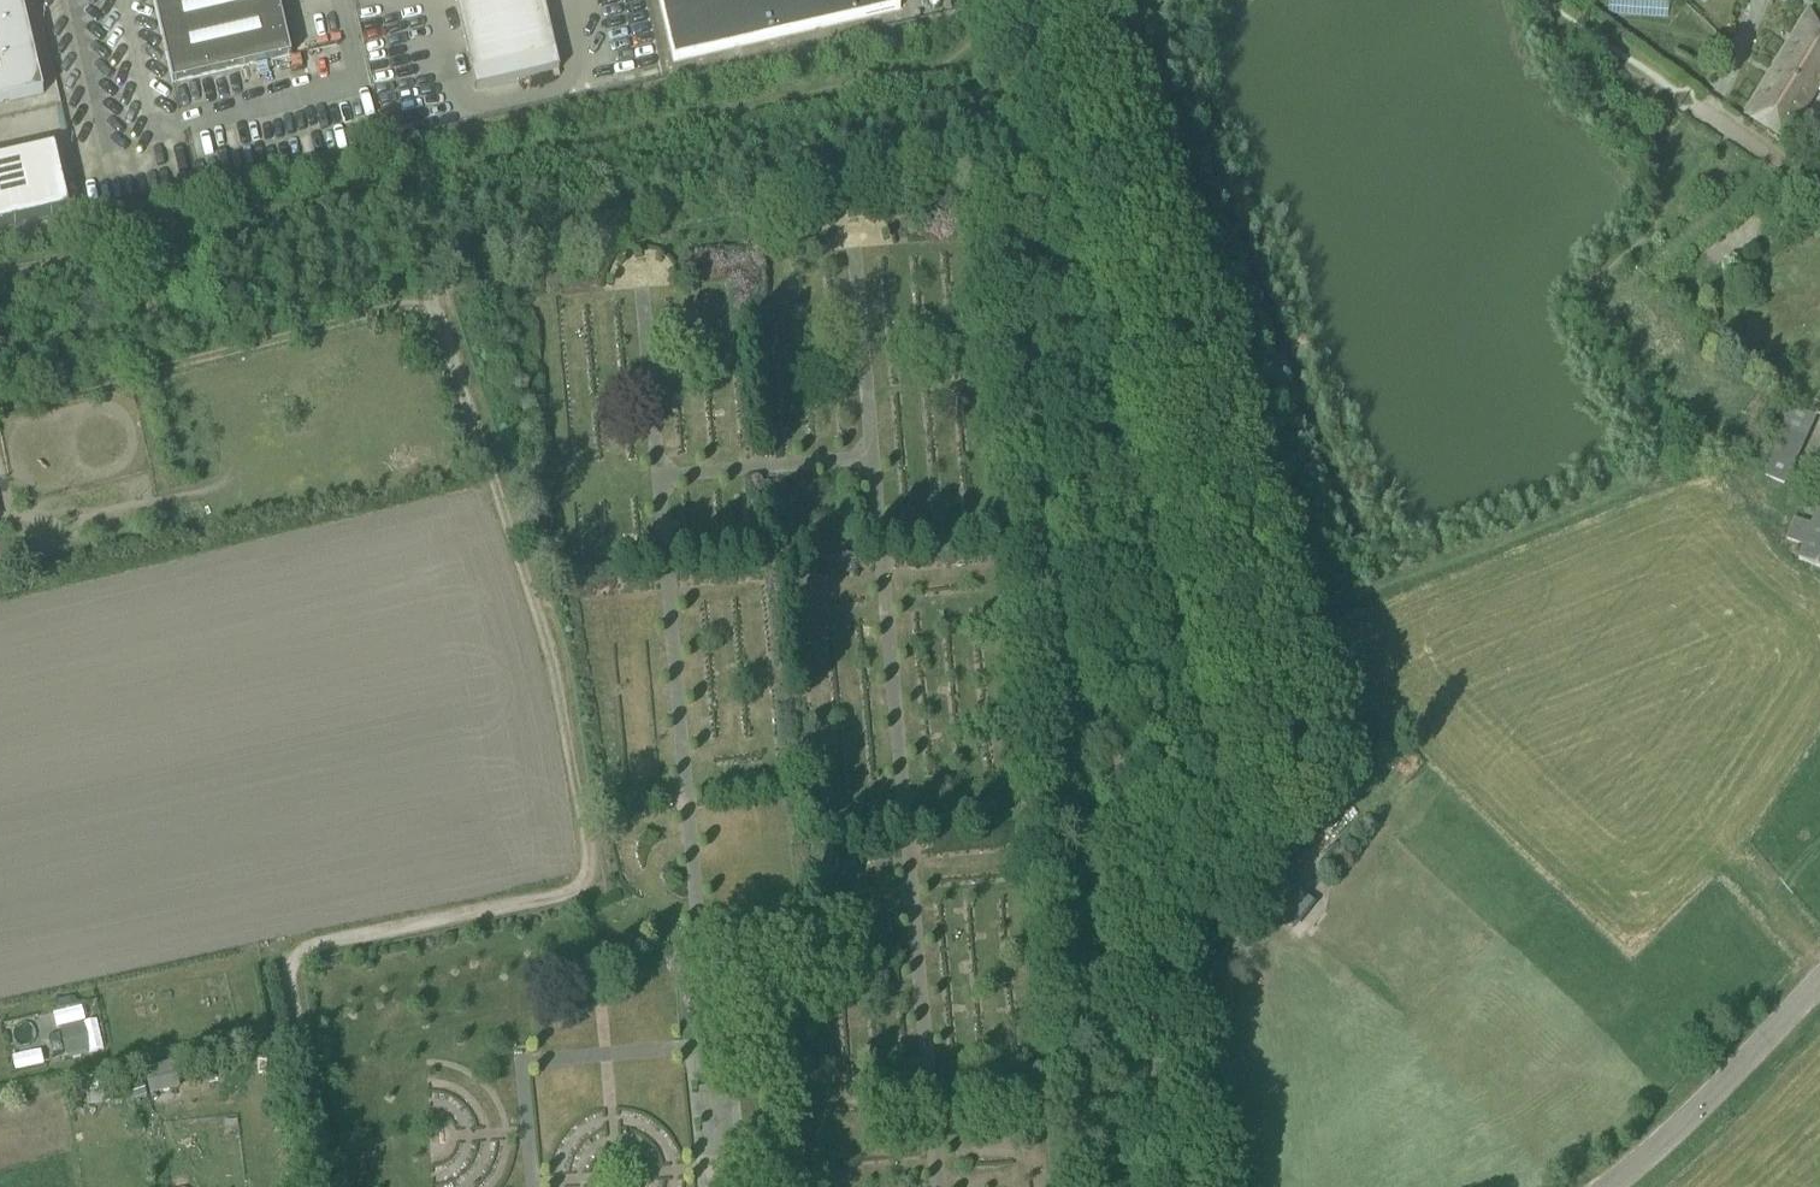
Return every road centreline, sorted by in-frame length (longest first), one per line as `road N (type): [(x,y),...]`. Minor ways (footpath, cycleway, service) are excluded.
road 1 (residential): [(1610,1186),(1700,1108),(1819,981)]
road 2 (residential): [(1147,978),(1174,1186)]

